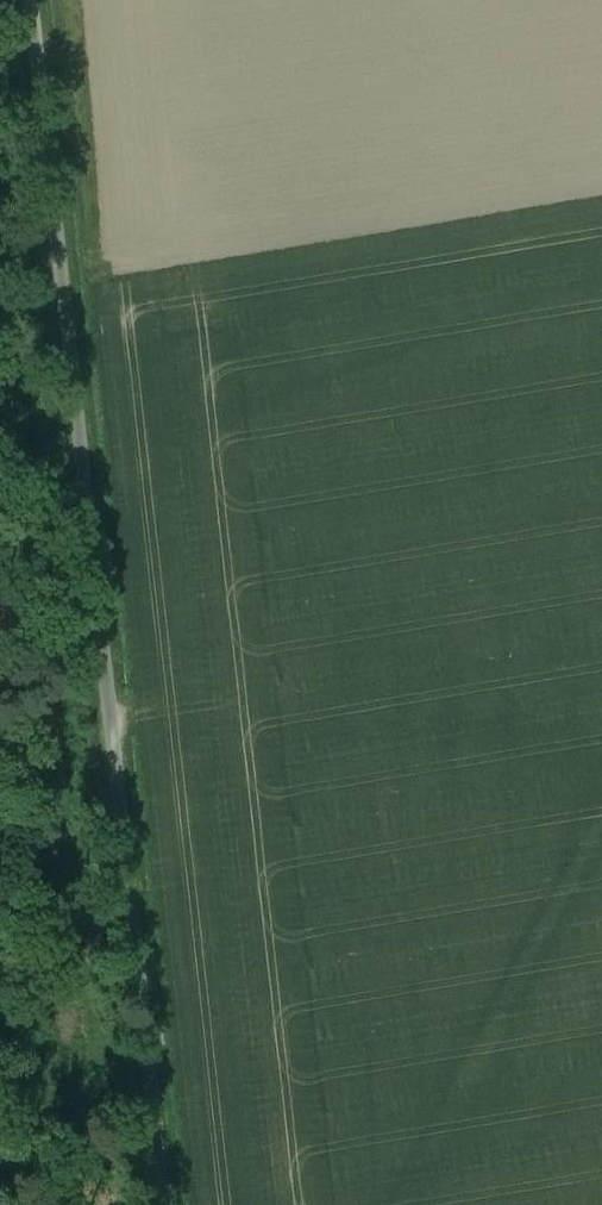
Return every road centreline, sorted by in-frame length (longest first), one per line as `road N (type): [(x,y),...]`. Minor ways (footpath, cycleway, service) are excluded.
road 1 (unclassified): [(25,0),(163,1204)]

